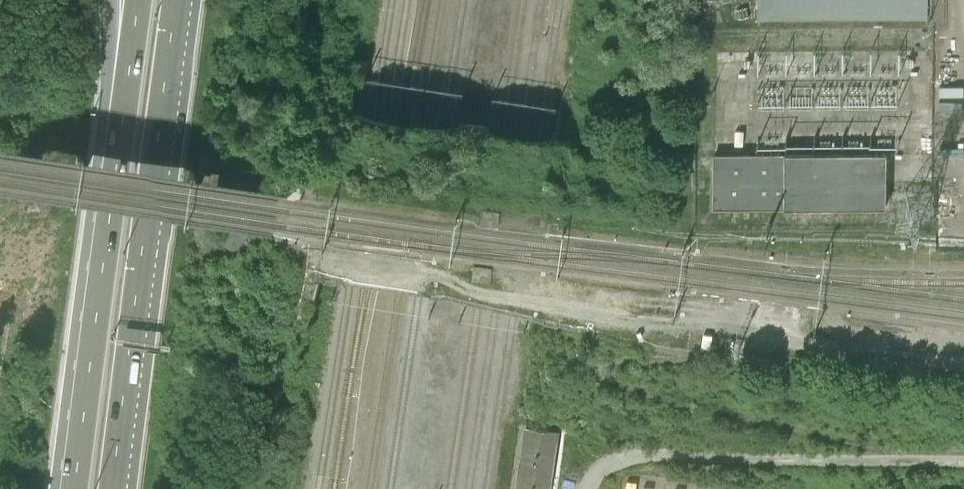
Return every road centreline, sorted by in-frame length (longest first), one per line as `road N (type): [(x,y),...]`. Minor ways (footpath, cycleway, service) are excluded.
road 1 (motorway): [(112,488),(177,0)]
road 2 (track): [(963,465),(617,460),(588,474),(580,488)]
road 3 (motorway): [(127,117),(75,488)]

